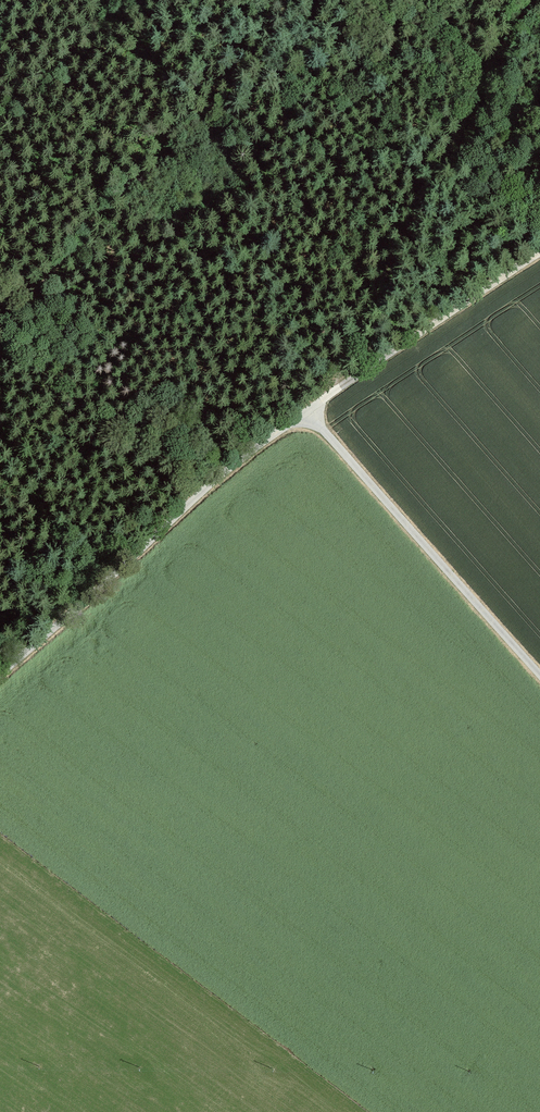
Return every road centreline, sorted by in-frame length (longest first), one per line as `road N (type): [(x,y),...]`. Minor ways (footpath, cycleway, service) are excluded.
road 1 (track): [(308,411),(0,669)]
road 2 (track): [(308,411),(539,673)]
road 3 (track): [(539,249),(308,411)]

